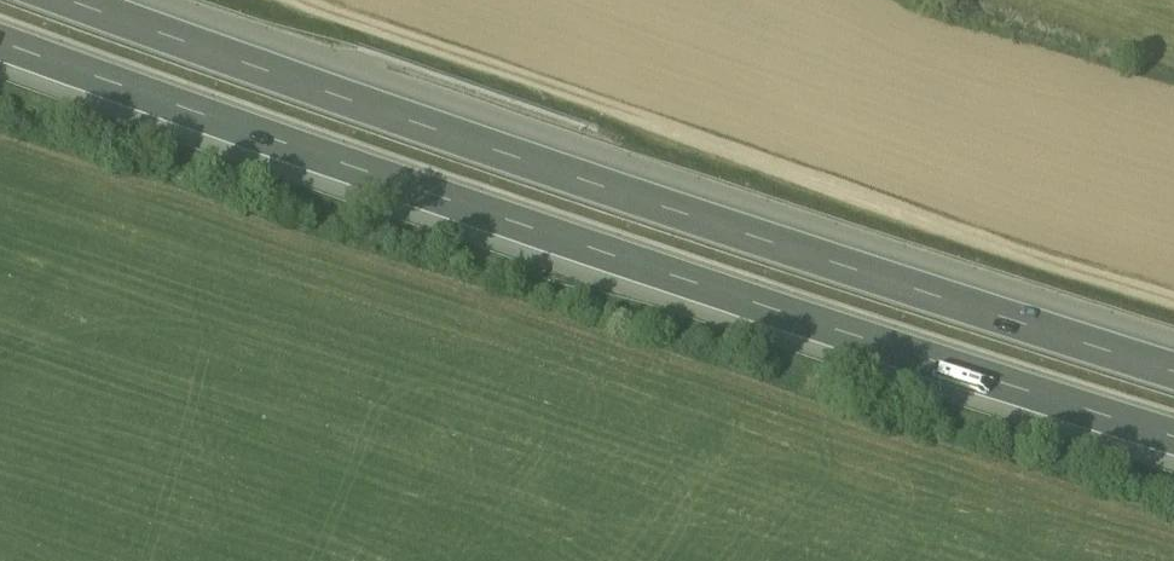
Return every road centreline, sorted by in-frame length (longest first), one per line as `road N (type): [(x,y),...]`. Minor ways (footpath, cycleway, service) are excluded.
road 1 (motorway): [(0,51),(208,129),(1173,448)]
road 2 (motorway): [(1173,375),(232,66),(55,0)]

